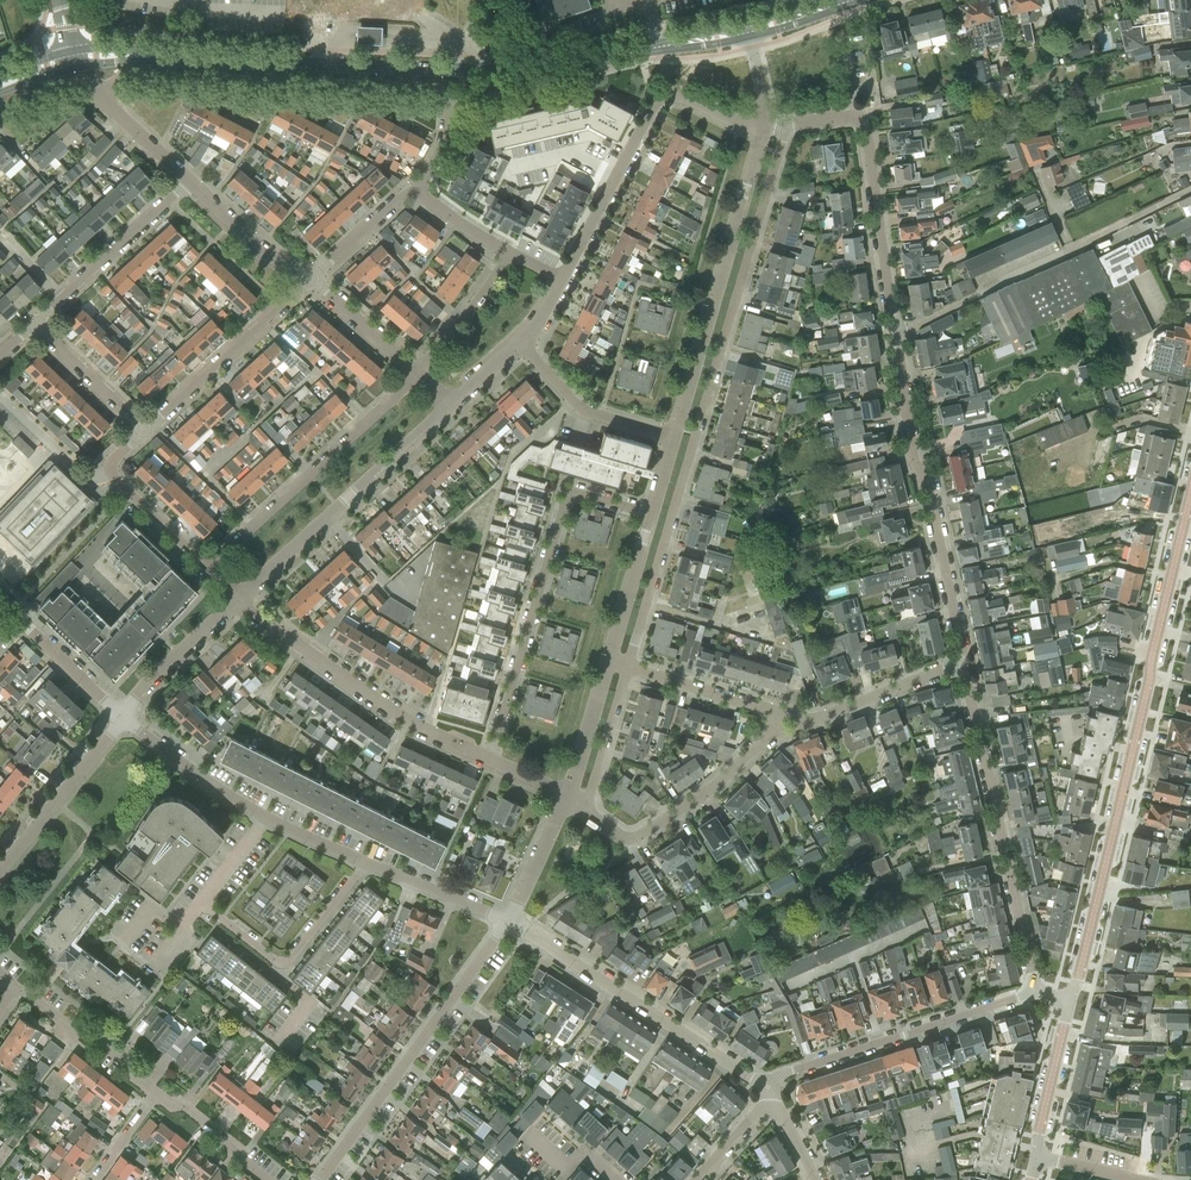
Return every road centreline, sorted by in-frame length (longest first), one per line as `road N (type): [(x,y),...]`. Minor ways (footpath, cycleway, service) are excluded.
road 1 (residential): [(629,665),(786,121)]
road 2 (residential): [(1070,999),(1190,491)]
road 3 (tertiary): [(140,56),(502,74),(623,52)]
road 4 (residential): [(649,517),(568,496),(493,759)]
road 5 (residential): [(105,82),(449,94)]
road 6 (residential): [(1036,993),(964,659)]
road 7 (residential): [(964,659),(897,328)]
road 8 (residential): [(1190,189),(897,328)]
road 9 (residential): [(674,434),(763,124)]
road 10 (residential): [(325,1179),(508,921)]
road 11 (residential): [(562,277),(661,97),(683,95),(739,124),(763,124)]
road 12 (residential): [(765,1092),(508,921)]
road 13 (residential): [(493,759),(398,716),(237,601)]
road 14 (residential): [(765,1092),(800,1068),(1036,993)]
road 15 (residential): [(237,601),(451,408)]
road 16 (residential): [(366,863),(266,819),(123,718)]
road 17 (residential): [(209,564),(415,373)]
road 18 (residential): [(586,807),(619,829),(647,828),(754,749),(781,716)]
road 19 (residential): [(201,902),(283,963),(366,863)]
road 20 (residential): [(897,328),(865,132),(847,113)]
road 21 (residential): [(310,278),(145,429)]
road 22 (residential): [(188,180),(33,324)]
road 23 (residential): [(781,716),(964,659)]
road 24 (residential): [(0,863),(123,718)]
road 25 (residential): [(674,434),(576,407),(524,344)]
road 26 (residential): [(154,1090),(15,985)]
road 27 (residential): [(123,718),(237,601)]
road 28 (residential): [(1037,1156),(1070,999)]
road 29 (residential): [(781,716),(629,665)]
road 30 (residential): [(310,278),(188,180)]
road 31 (residential): [(415,373),(510,250)]
road 32 (residential): [(33,324),(145,429)]
road 33 (residential): [(508,921),(366,863)]
road 34 (residential): [(586,807),(629,665)]
road 35 (residential): [(272,1179),(154,1090)]
road 36 (residential): [(609,659),(649,517)]
road 37 (residential): [(565,795),(609,659)]
road 38 (residential): [(123,718),(22,617)]
road 39 (residential): [(415,373),(310,278)]
road 40 (residential): [(109,469),(80,473),(0,396)]
road 41 (residential): [(508,921),(565,795)]
road 42 (residential): [(109,469),(209,564)]
road 43 (residential): [(310,278),(409,191)]
road 44 (residential): [(188,180),(116,111),(105,82)]
road 45 (tertiary): [(623,52),(749,23)]

